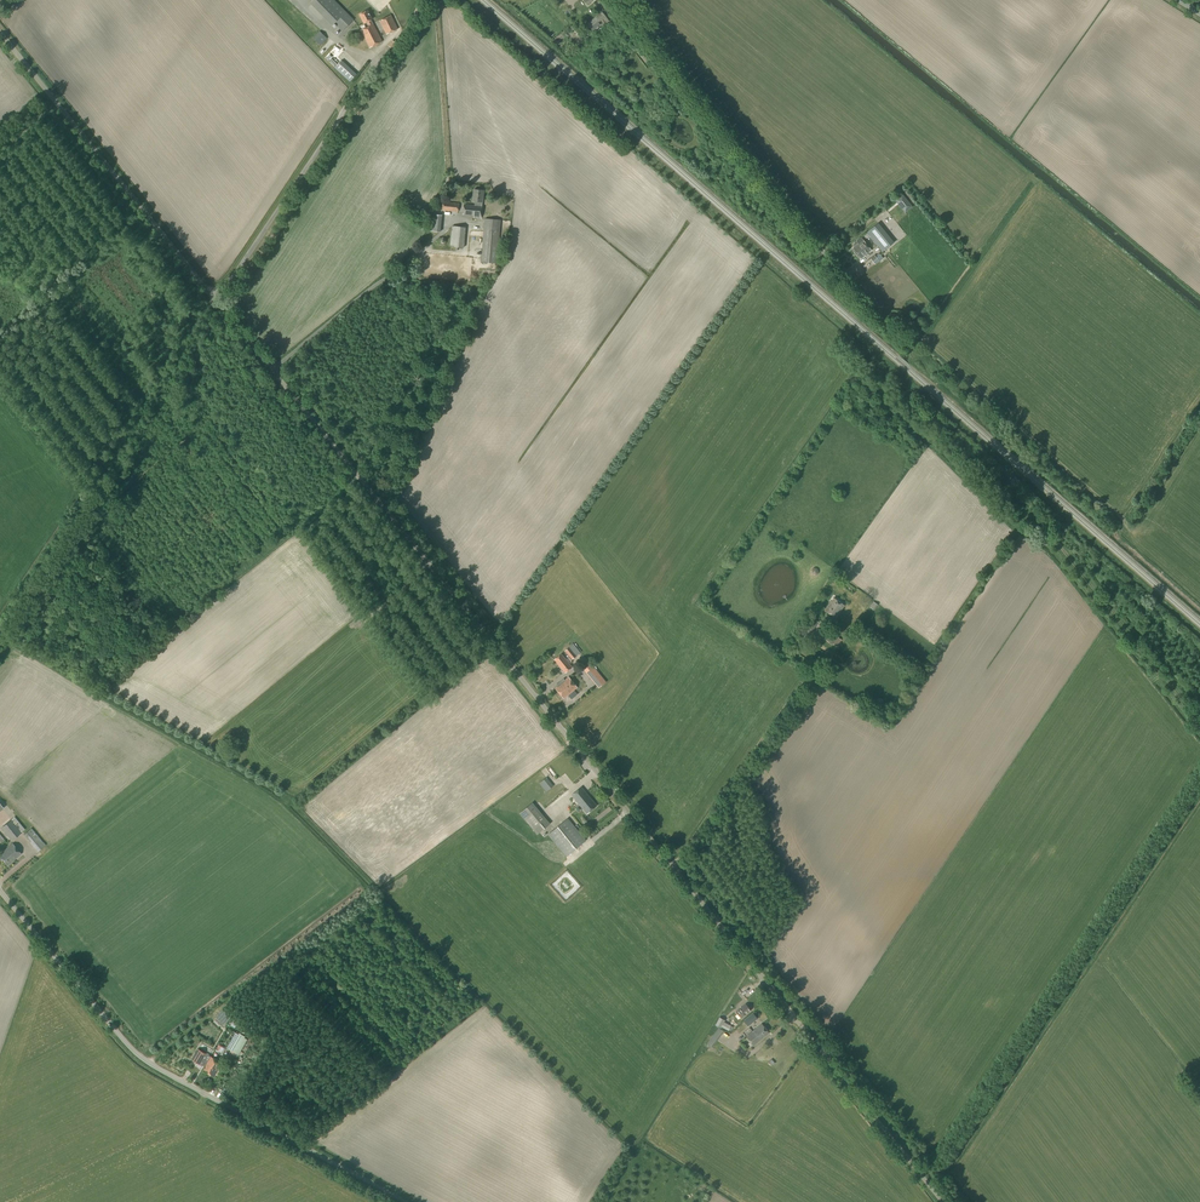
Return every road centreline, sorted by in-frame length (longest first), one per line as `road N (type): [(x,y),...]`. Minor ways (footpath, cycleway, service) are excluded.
road 1 (unclassified): [(947,1201),(214,301)]
road 2 (unclassified): [(403,1201),(147,1062),(0,894)]
road 3 (track): [(916,358),(622,0)]
road 4 (track): [(1199,728),(972,449),(919,400)]
road 5 (unclassified): [(214,301),(424,0)]
road 6 (unclassified): [(214,301),(0,35)]
road 7 (track): [(270,370),(449,225)]
road 8 (track): [(451,170),(435,0)]

